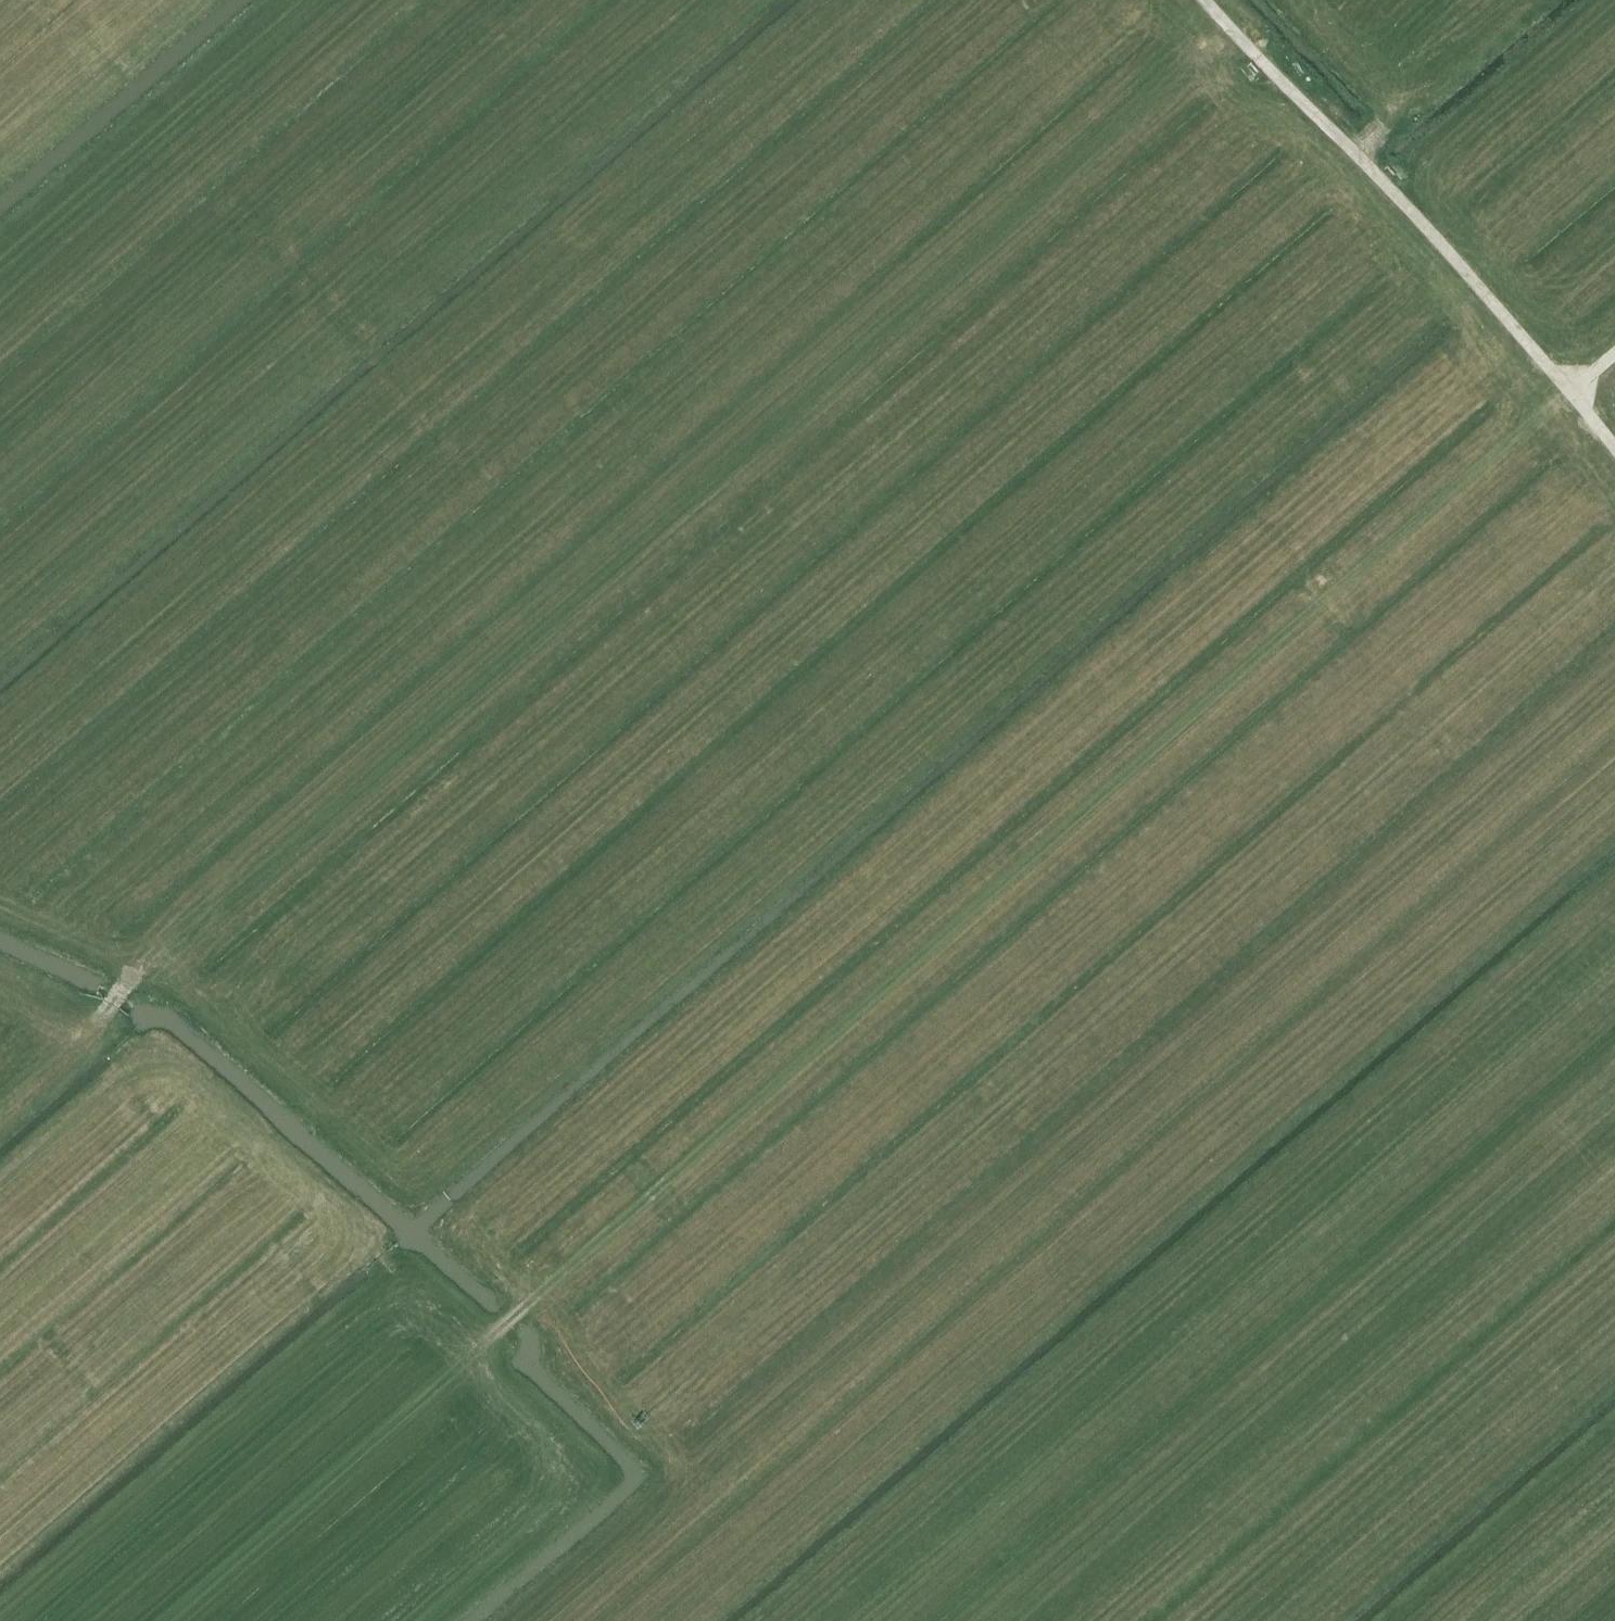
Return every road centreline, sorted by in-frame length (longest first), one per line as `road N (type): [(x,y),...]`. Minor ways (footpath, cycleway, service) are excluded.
road 1 (track): [(1573,394),(1359,155),(1204,0)]
road 2 (track): [(1614,358),(1573,394),(1614,448)]

